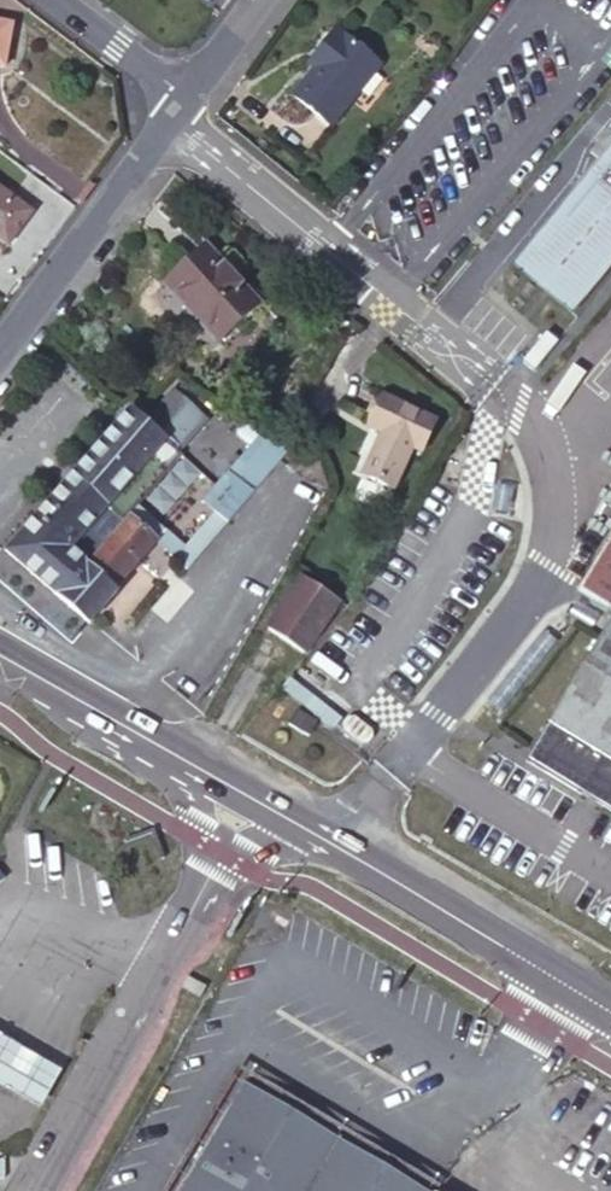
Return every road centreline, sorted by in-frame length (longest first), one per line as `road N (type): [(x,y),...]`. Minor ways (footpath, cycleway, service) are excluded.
road 1 (primary): [(0,655),(610,1011)]
road 2 (unclassified): [(174,115),(493,386)]
road 3 (residential): [(0,349),(174,115)]
road 4 (residential): [(55,0),(191,93)]

